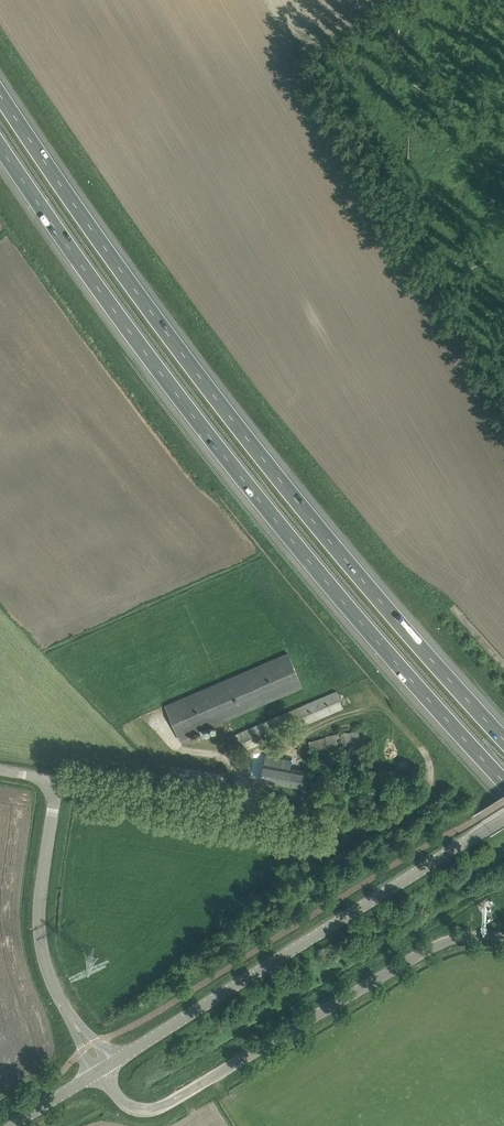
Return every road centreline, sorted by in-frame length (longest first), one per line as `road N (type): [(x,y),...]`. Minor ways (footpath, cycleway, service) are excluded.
road 1 (motorway): [(503,737),(277,474),(154,316),(0,91)]
road 2 (motorway): [(0,144),(250,489),(503,781)]
road 3 (unclassified): [(503,938),(468,936),(425,952),(160,1107),(133,1109),(102,1069)]
road 4 (tertiary): [(114,1062),(503,817)]
road 5 (unclassified): [(57,781),(356,828),(415,798),(429,779),(423,747)]
road 6 (unclassified): [(78,1028),(49,975),(40,935),(57,781)]

